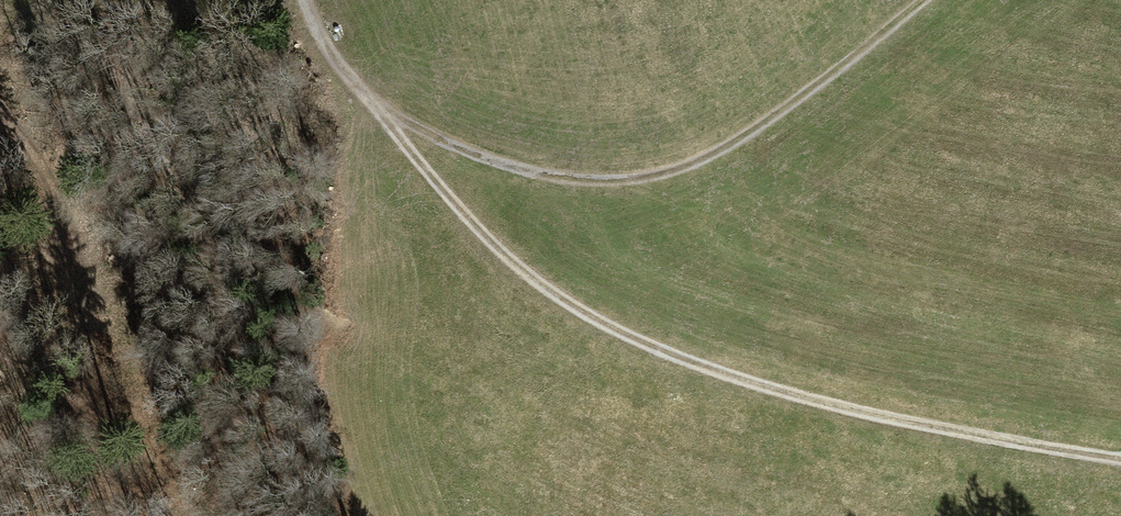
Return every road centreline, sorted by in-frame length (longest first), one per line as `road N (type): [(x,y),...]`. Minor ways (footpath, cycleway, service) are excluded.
road 1 (track): [(309,0),(371,107),(511,267),(682,365),(915,425),(1120,456)]
road 2 (track): [(371,107),(494,164),(613,182),(718,155),(920,0)]

